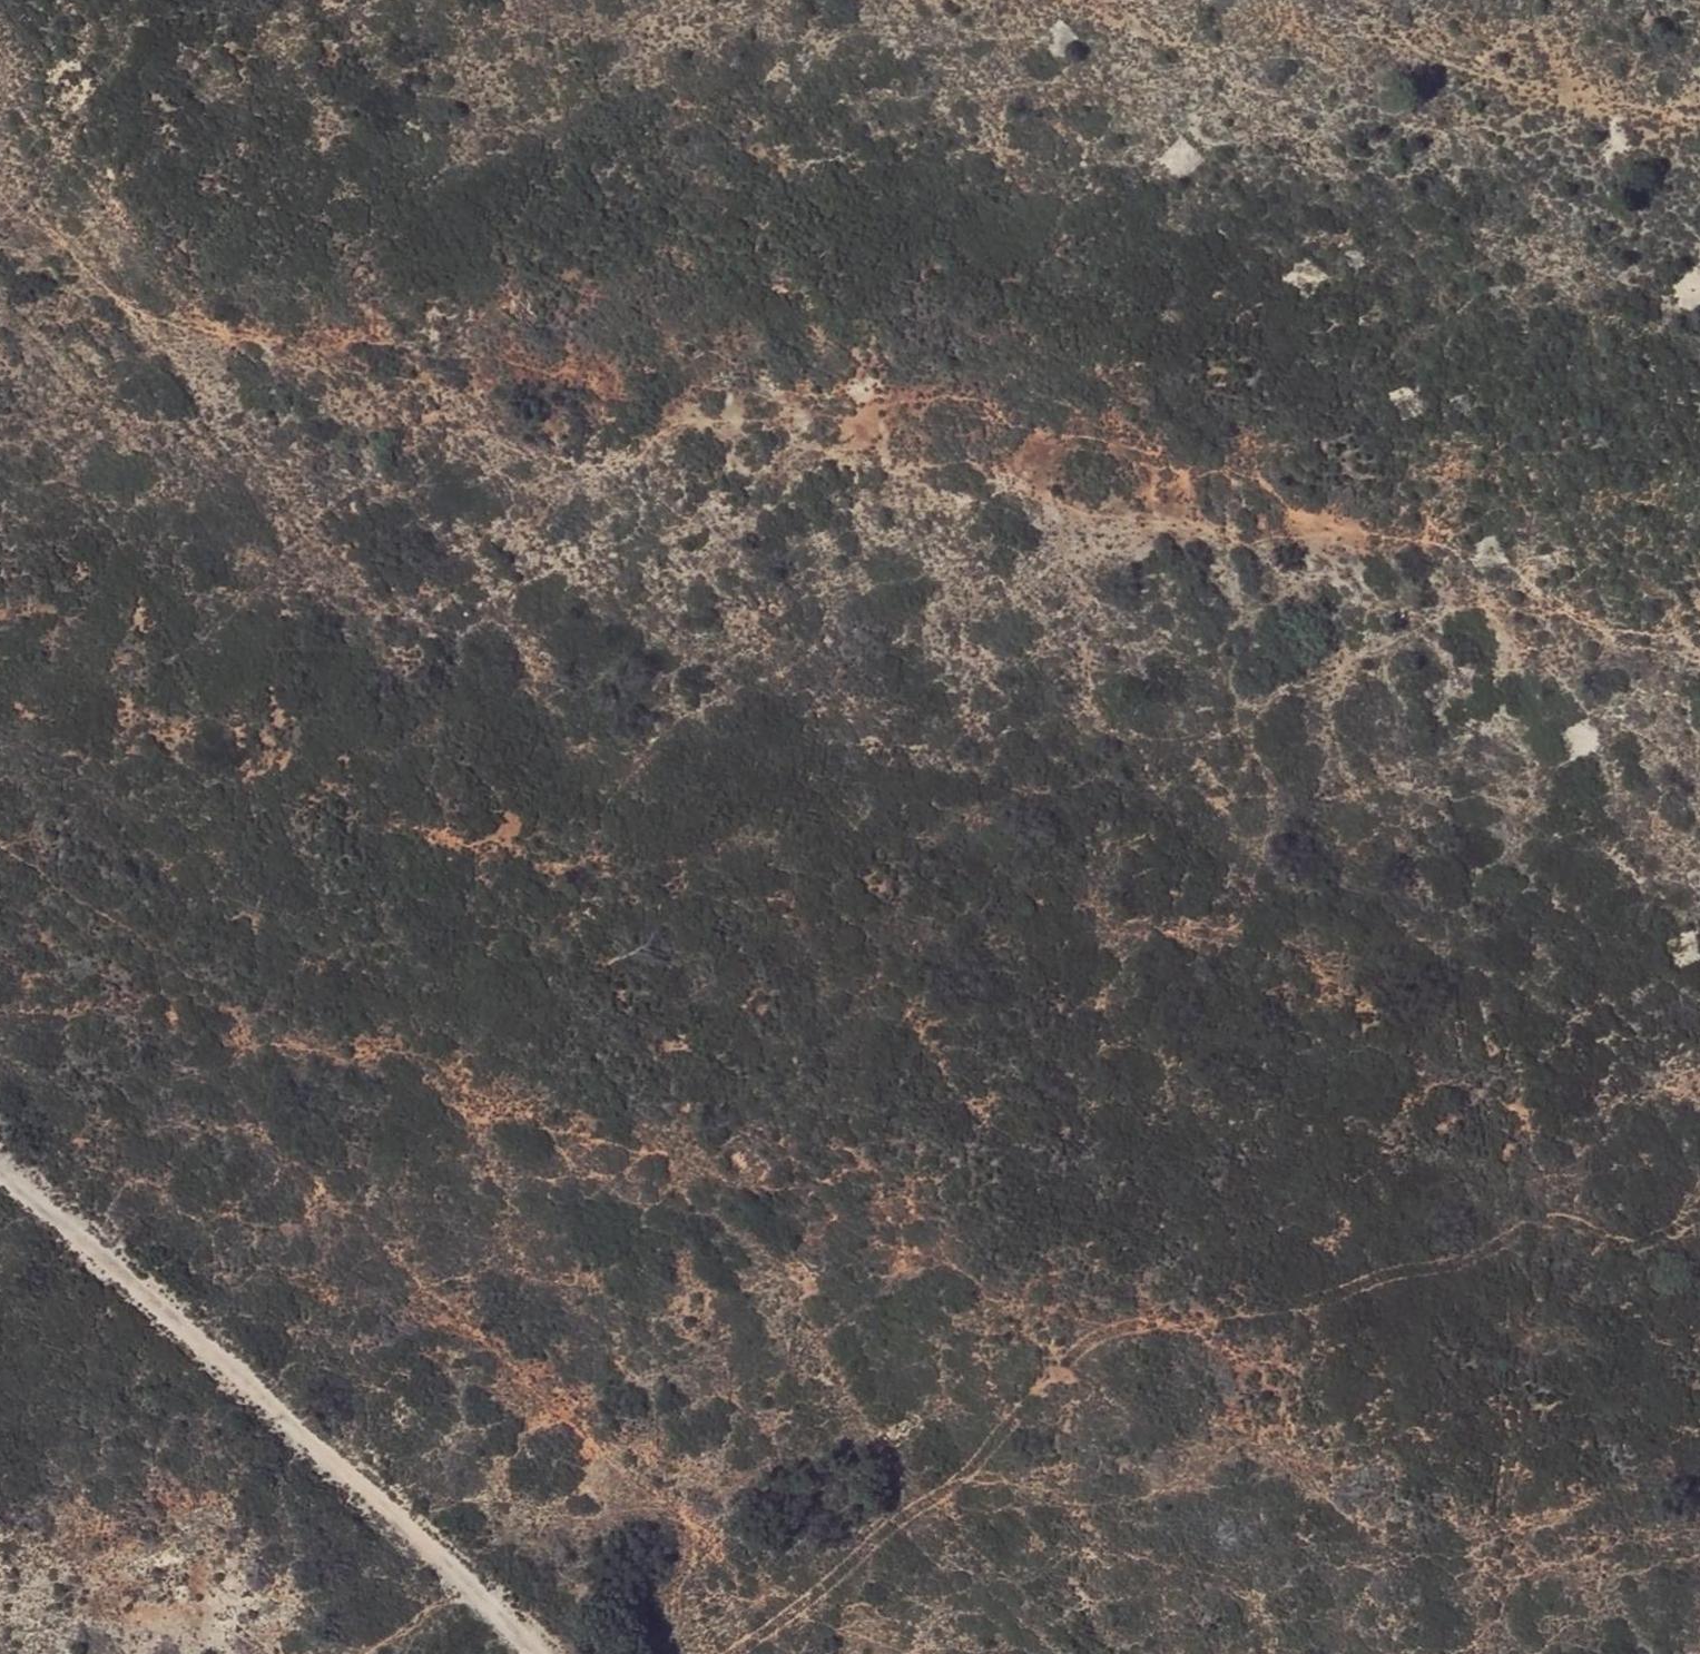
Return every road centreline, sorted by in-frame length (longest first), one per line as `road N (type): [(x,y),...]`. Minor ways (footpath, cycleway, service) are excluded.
road 1 (track): [(0,1162),(540,1653)]

